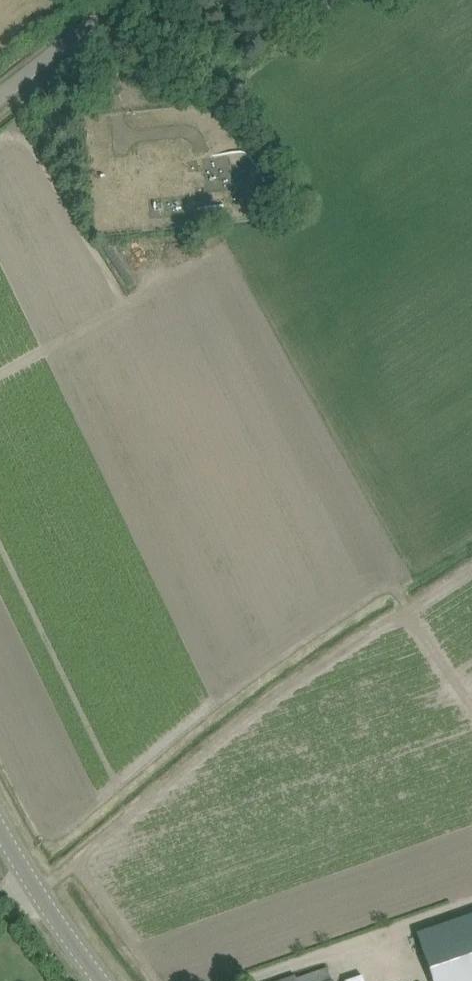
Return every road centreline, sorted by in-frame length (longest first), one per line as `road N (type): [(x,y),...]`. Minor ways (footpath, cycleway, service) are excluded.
road 1 (unclassified): [(0,102),(93,28),(149,0)]
road 2 (tertiary): [(99,980),(0,835)]

